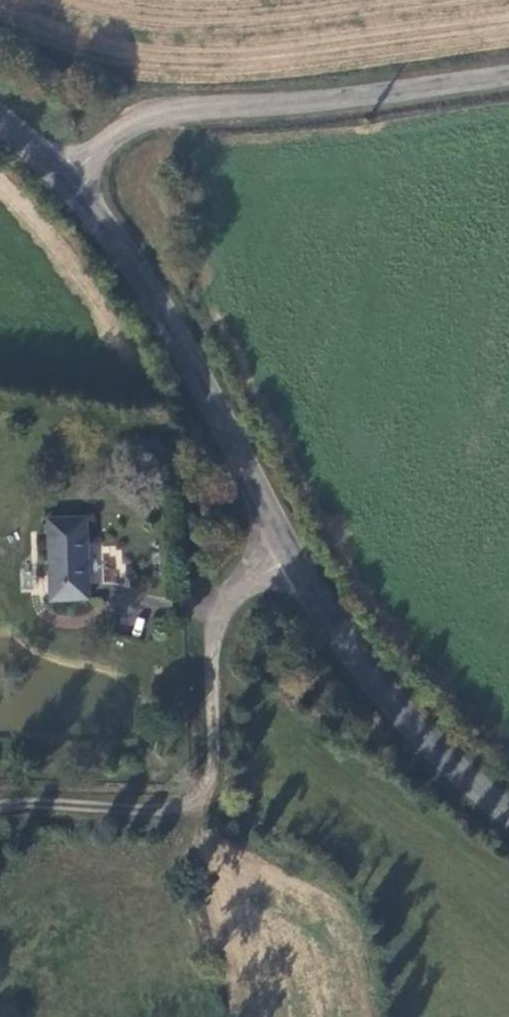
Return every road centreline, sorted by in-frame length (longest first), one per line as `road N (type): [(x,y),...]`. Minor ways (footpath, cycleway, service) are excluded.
road 1 (unclassified): [(286,551),(252,577),(219,628),(205,802),(185,811),(4,805)]
road 2 (tertiary): [(508,76),(303,103),(158,112),(110,134),(68,184)]
road 3 (tertiary): [(68,184),(140,283),(286,551)]
road 4 (tertiary): [(286,551),(388,712),(508,812)]

